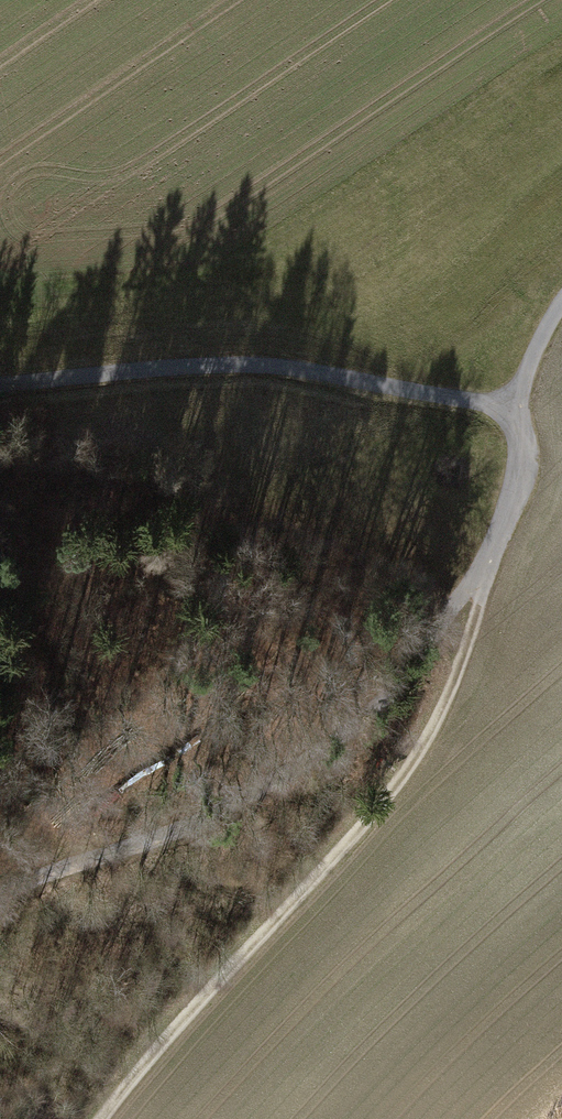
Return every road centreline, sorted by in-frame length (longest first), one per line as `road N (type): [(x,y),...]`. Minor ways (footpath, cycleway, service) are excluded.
road 1 (track): [(479,578),(469,641),(432,734),(390,801),(103,1118)]
road 2 (track): [(479,578),(383,699),(282,785),(208,827),(0,895)]
road 3 (track): [(513,413),(306,369),(202,366),(0,387)]
road 4 (track): [(561,310),(513,413),(524,439),(513,504),(479,578)]

